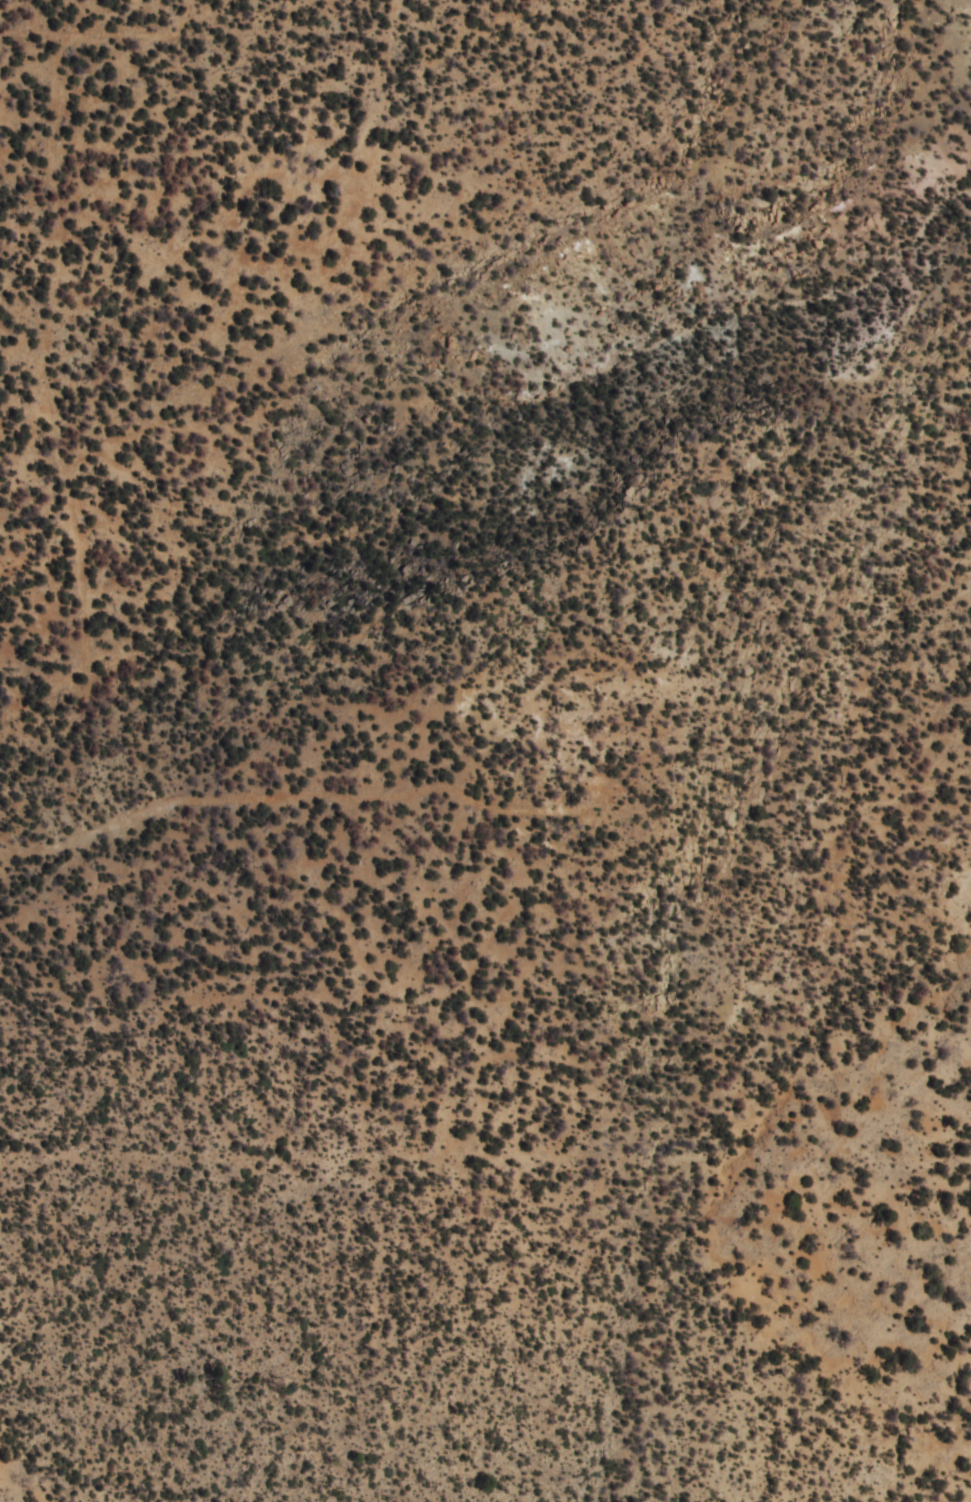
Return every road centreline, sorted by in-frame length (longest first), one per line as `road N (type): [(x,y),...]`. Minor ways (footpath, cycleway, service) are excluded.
road 1 (track): [(0,1172),(970,1173)]
road 2 (track): [(440,0),(433,99),(344,376),(235,570),(182,606),(0,640)]

